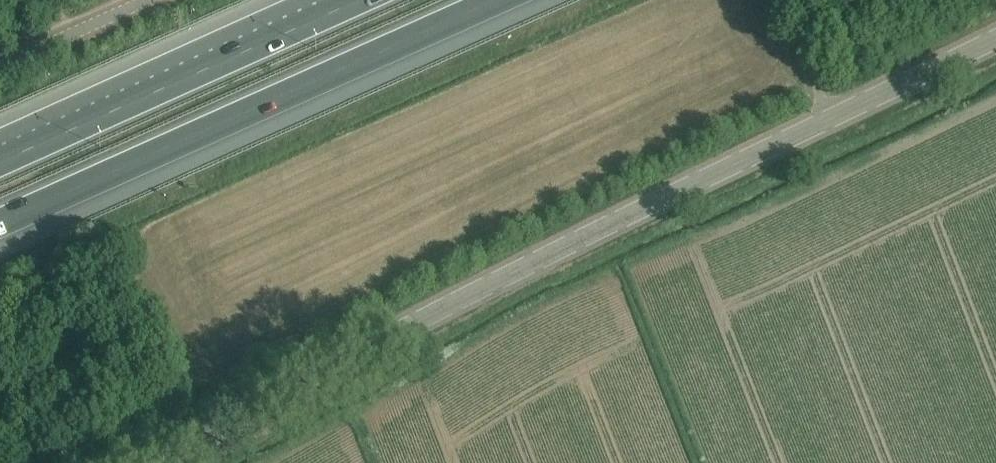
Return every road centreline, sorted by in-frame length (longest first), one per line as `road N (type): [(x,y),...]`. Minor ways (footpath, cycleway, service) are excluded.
road 1 (tertiary): [(995,41),(533,262),(160,462)]
road 2 (motorway): [(0,222),(495,0)]
road 3 (motorway): [(356,0),(0,160)]
road 4 (unclassified): [(0,66),(144,0)]
road 5 (track): [(839,116),(774,0)]

